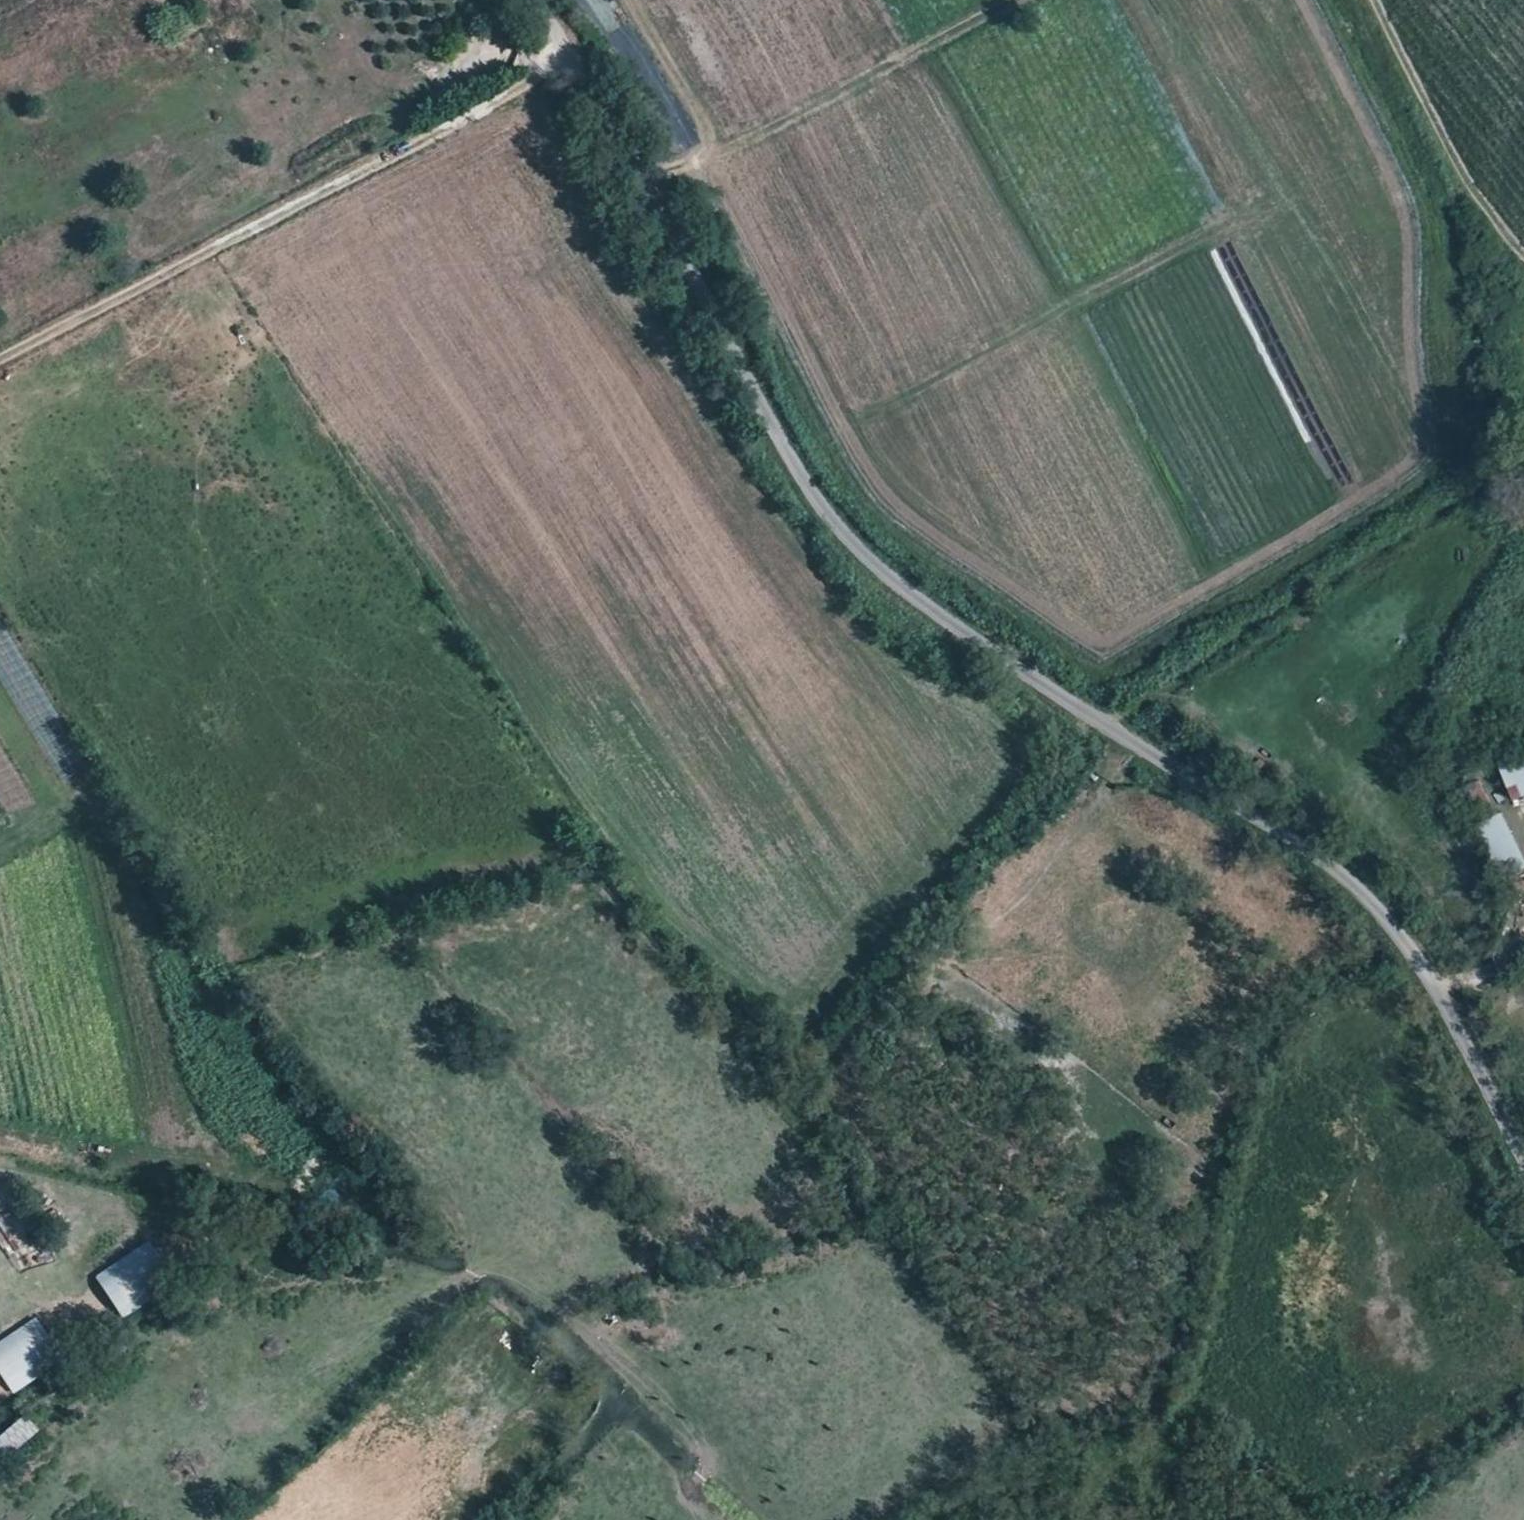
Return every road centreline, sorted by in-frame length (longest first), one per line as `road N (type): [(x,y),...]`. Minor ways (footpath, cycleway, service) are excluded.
road 1 (unclassified): [(1523,1168),(1417,967),(1337,876),(885,588),(793,483),(532,0)]

